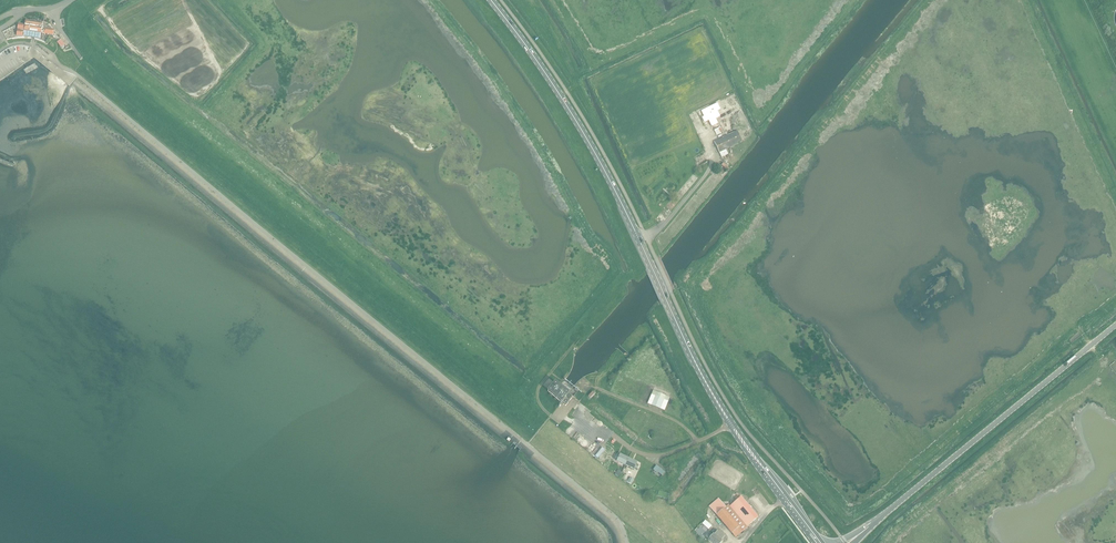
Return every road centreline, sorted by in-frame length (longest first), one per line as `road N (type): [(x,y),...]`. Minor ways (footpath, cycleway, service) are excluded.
road 1 (primary): [(731,424),(586,137),(490,0)]
road 2 (tertiary): [(864,531),(1115,324)]
road 3 (primary): [(818,542),(731,424)]
road 4 (unclassified): [(731,424),(653,456),(612,434)]

